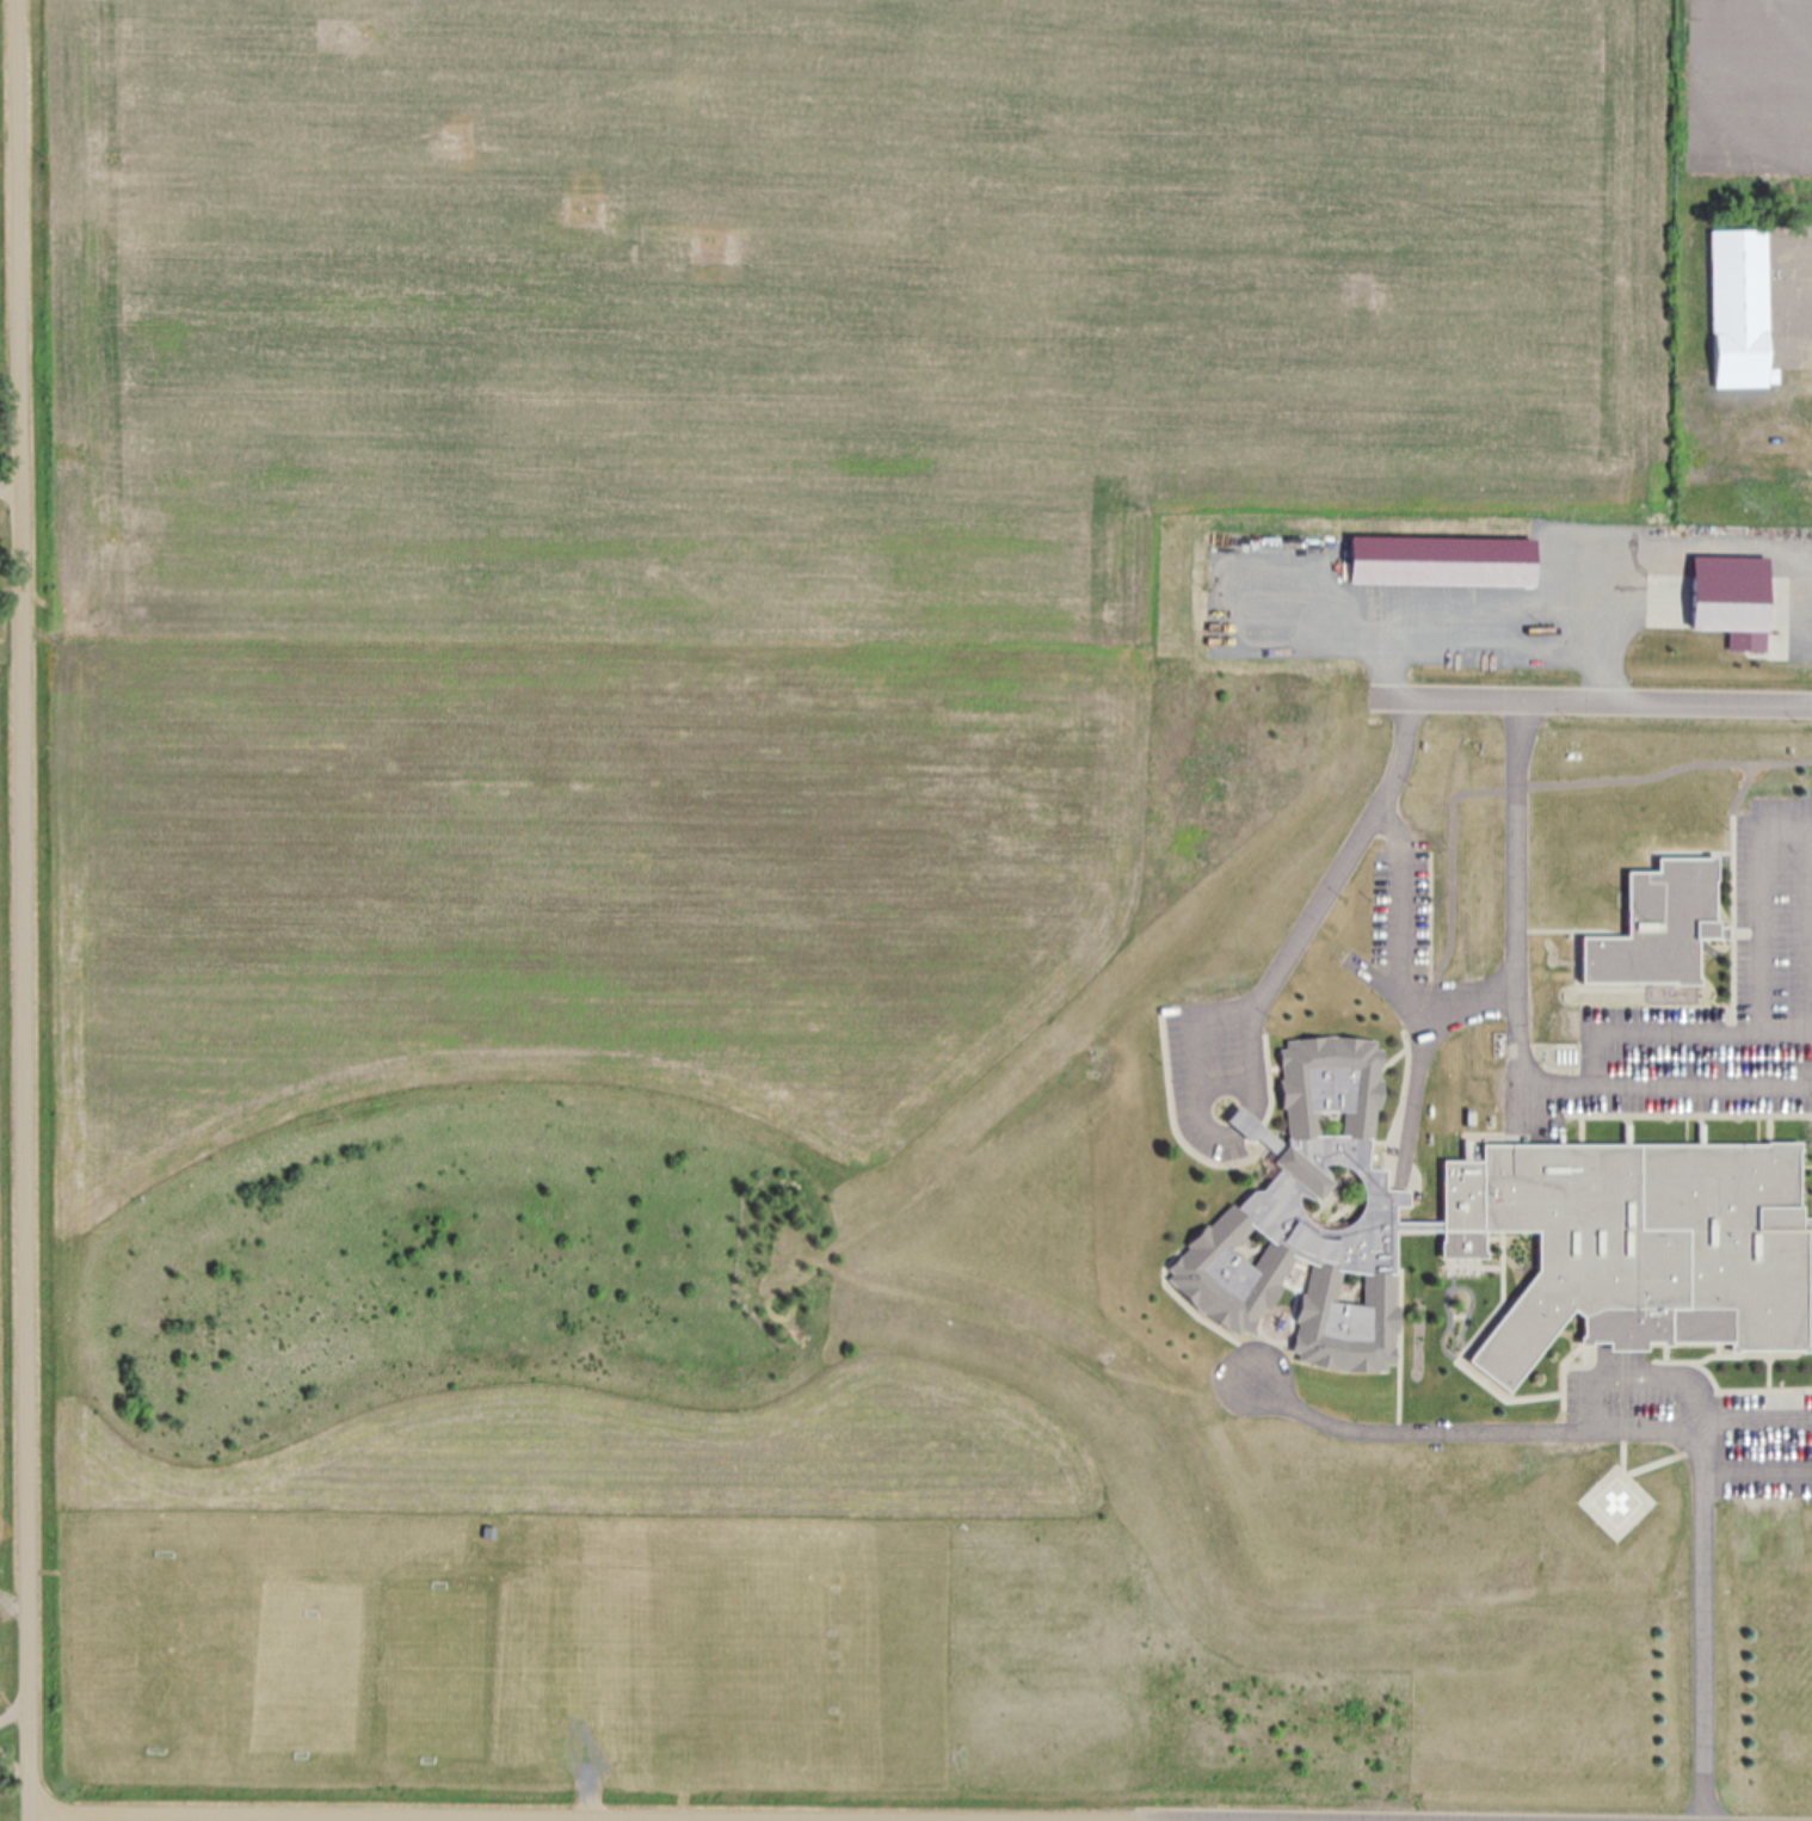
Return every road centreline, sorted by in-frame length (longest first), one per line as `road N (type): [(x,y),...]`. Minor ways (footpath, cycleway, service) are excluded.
road 1 (residential): [(32,1820),(21,0)]
road 2 (residential): [(1412,1820),(32,1808)]
road 3 (residential): [(1379,697),(1811,702)]

